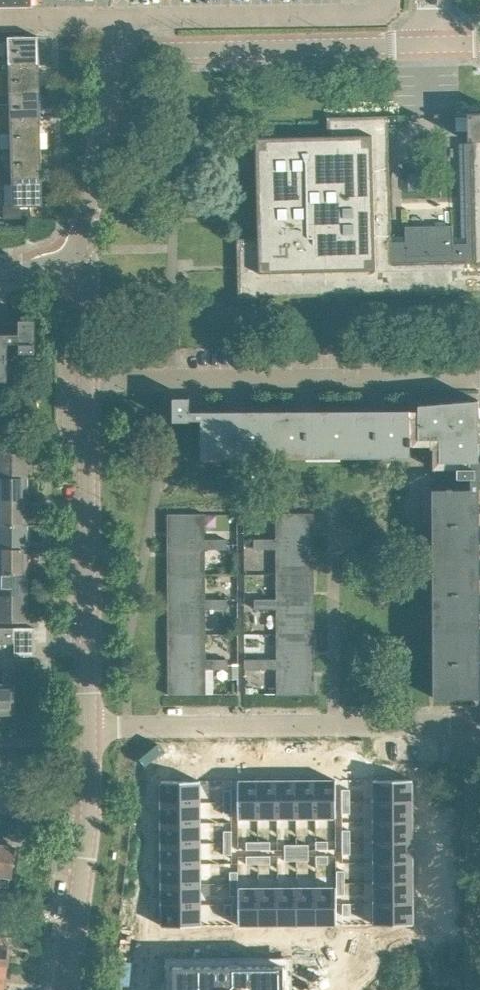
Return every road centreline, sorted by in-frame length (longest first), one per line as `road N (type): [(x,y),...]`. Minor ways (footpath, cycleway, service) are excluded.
road 1 (residential): [(72,257),(85,236),(117,72),(138,49),(431,44)]
road 2 (residential): [(479,382),(83,374)]
road 3 (residential): [(475,727),(89,725)]
road 4 (residential): [(89,725),(83,374)]
road 5 (residential): [(464,989),(473,978),(475,727)]
road 6 (residential): [(63,989),(88,818)]

